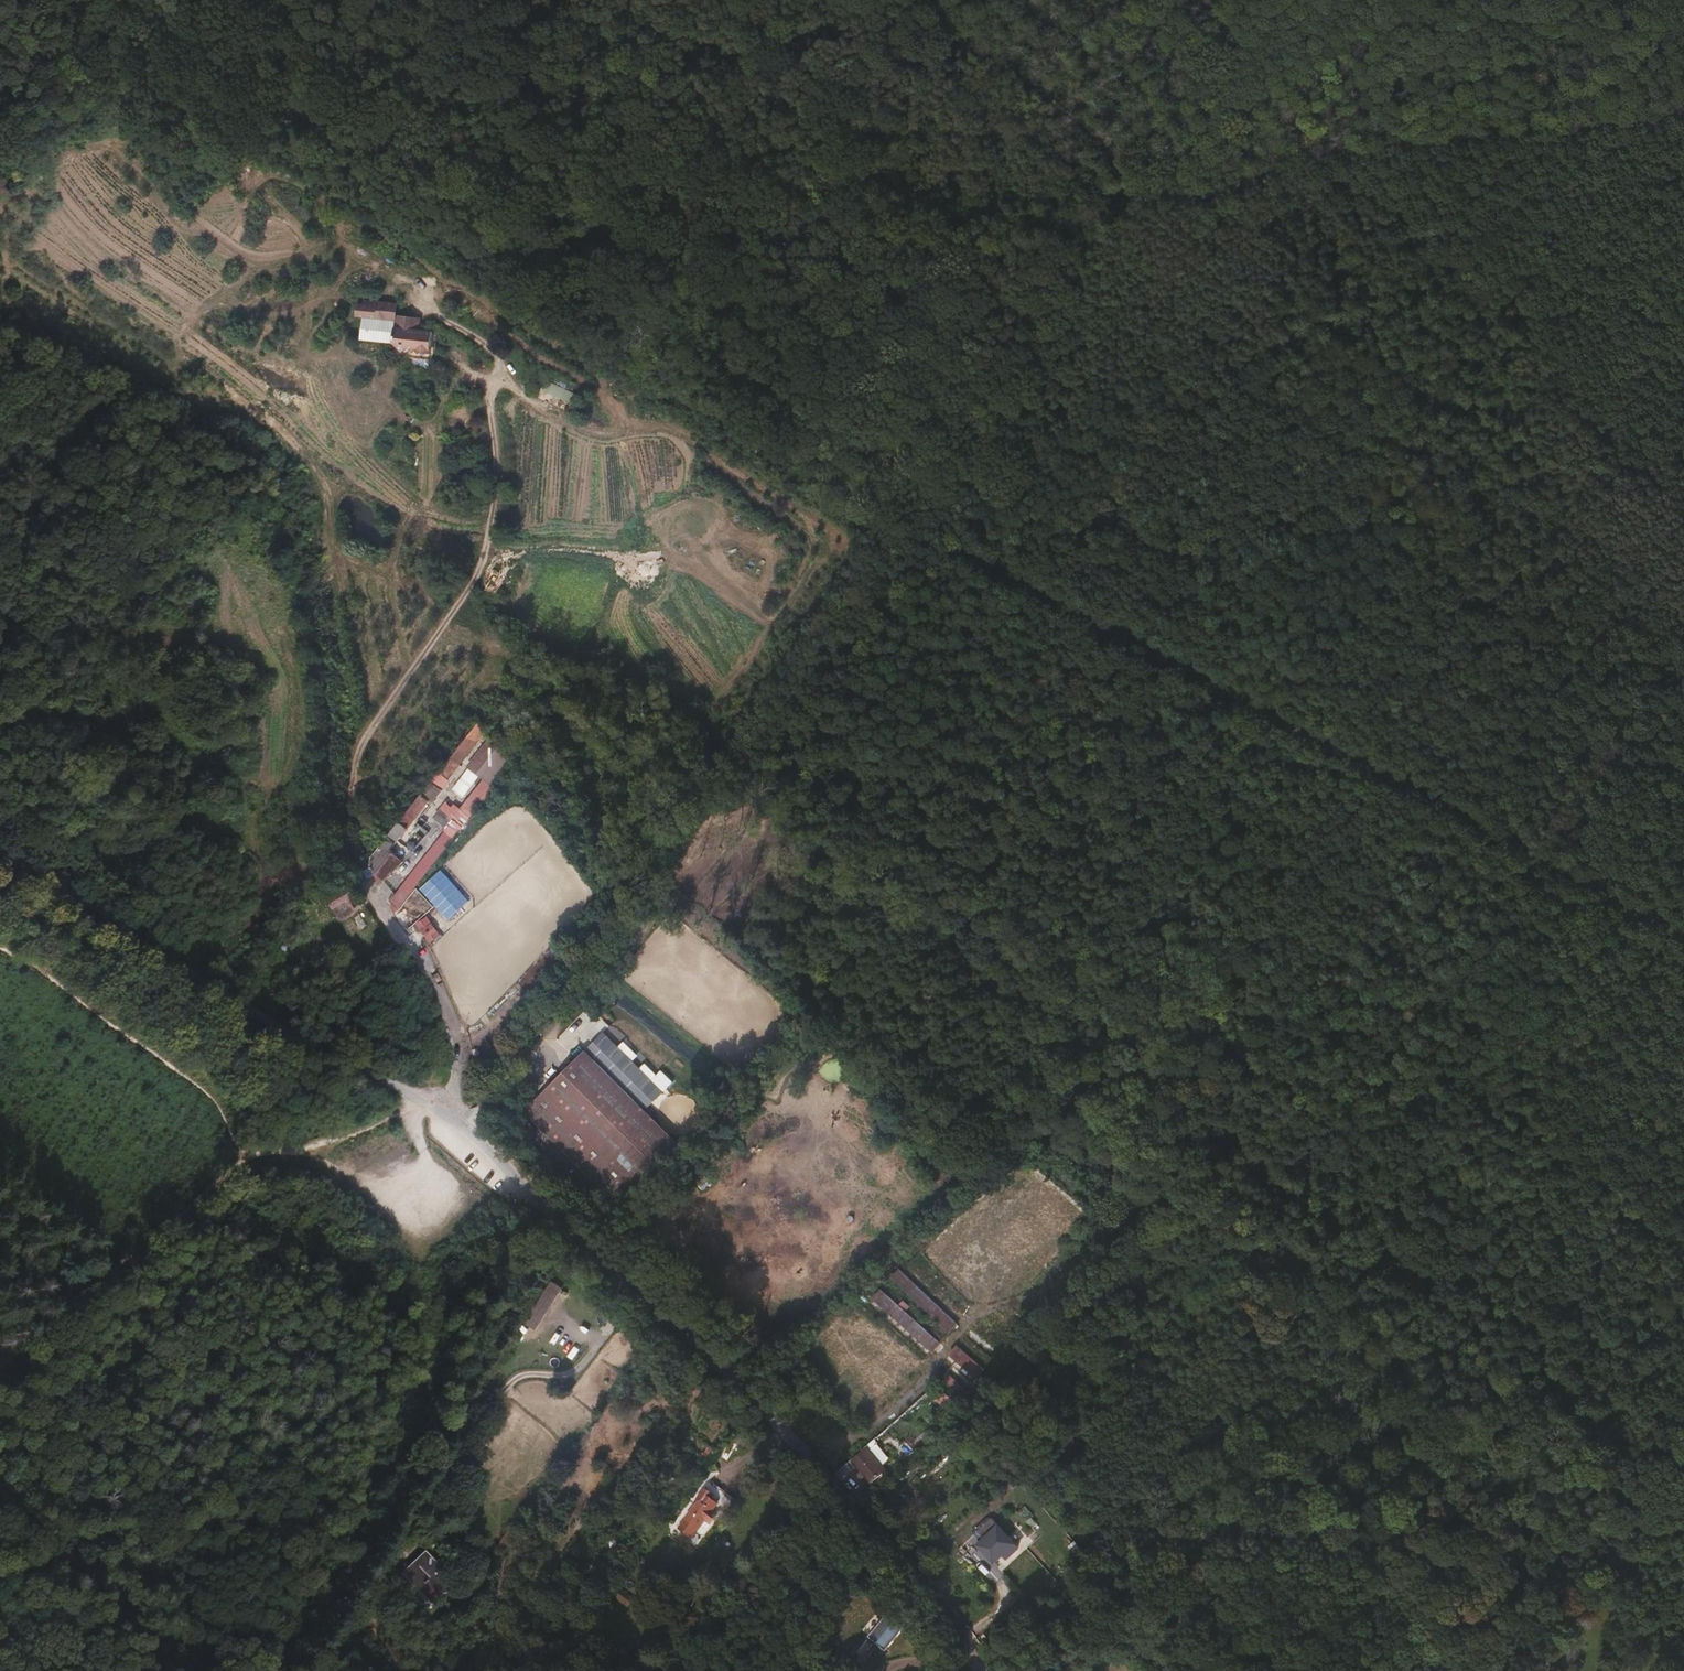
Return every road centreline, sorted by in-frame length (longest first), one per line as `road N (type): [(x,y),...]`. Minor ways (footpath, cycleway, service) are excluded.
road 1 (unclassified): [(0,835),(319,1050),(461,1131),(755,1404),(982,1670)]

